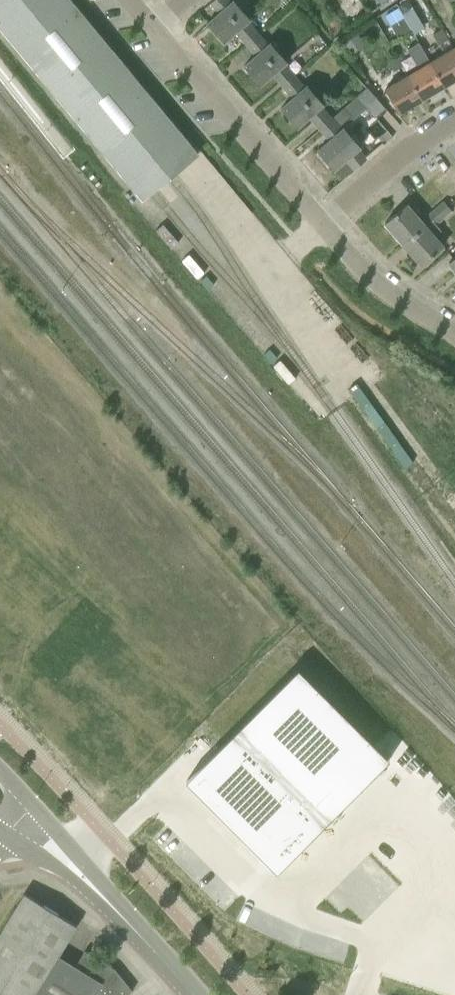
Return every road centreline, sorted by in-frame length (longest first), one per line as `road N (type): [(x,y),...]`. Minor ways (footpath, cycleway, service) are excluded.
road 1 (residential): [(323,225),(157,29)]
road 2 (residential): [(454,335),(384,291),(323,225)]
road 3 (residential): [(323,225),(454,128)]
road 4 (tertiary): [(3,833),(121,914)]
road 5 (tertiary): [(121,914),(32,807)]

